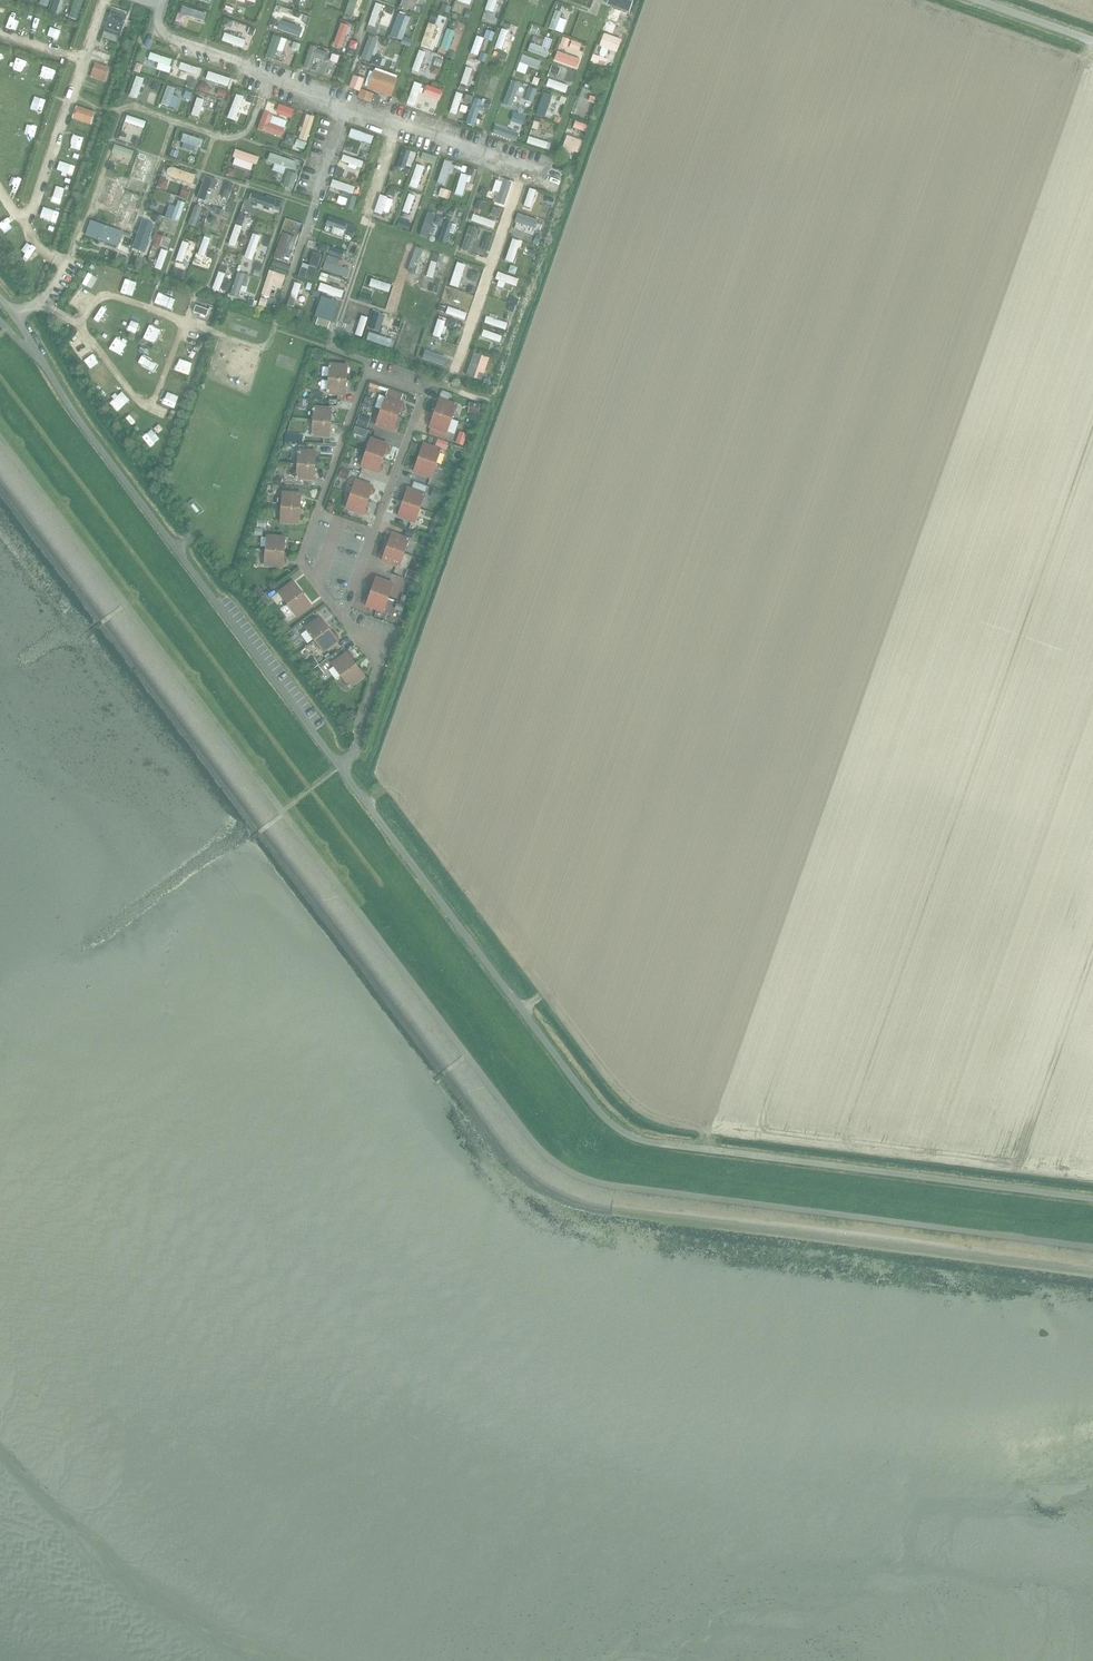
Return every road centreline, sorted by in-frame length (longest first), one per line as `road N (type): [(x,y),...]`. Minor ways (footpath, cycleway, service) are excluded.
road 1 (unclassified): [(1092,1198),(702,1150),(614,1123),(86,429),(0,298)]
road 2 (track): [(71,98),(96,109),(135,106),(228,138),(251,126),(267,78)]
road 3 (track): [(368,371),(364,361),(330,351),(329,343),(371,225)]
road 4 (unclassified): [(1092,42),(977,0)]

